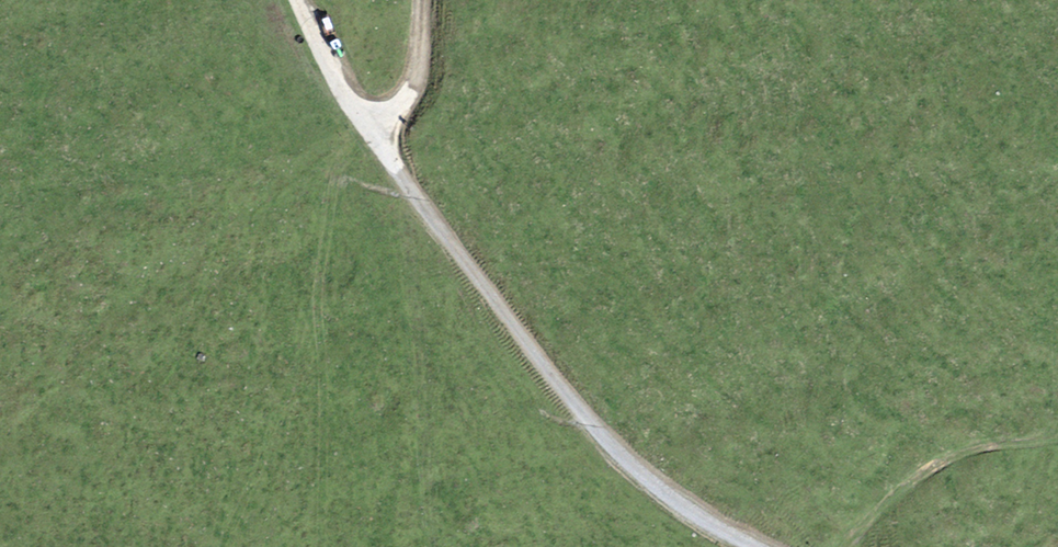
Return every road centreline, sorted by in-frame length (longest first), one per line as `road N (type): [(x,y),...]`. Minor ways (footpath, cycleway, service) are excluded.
road 1 (track): [(300,0),(369,130),(547,374),(661,492),(754,546)]
road 2 (track): [(1057,434),(978,446),(894,490),(850,546)]
road 3 (track): [(421,0),(415,79),(369,130)]

